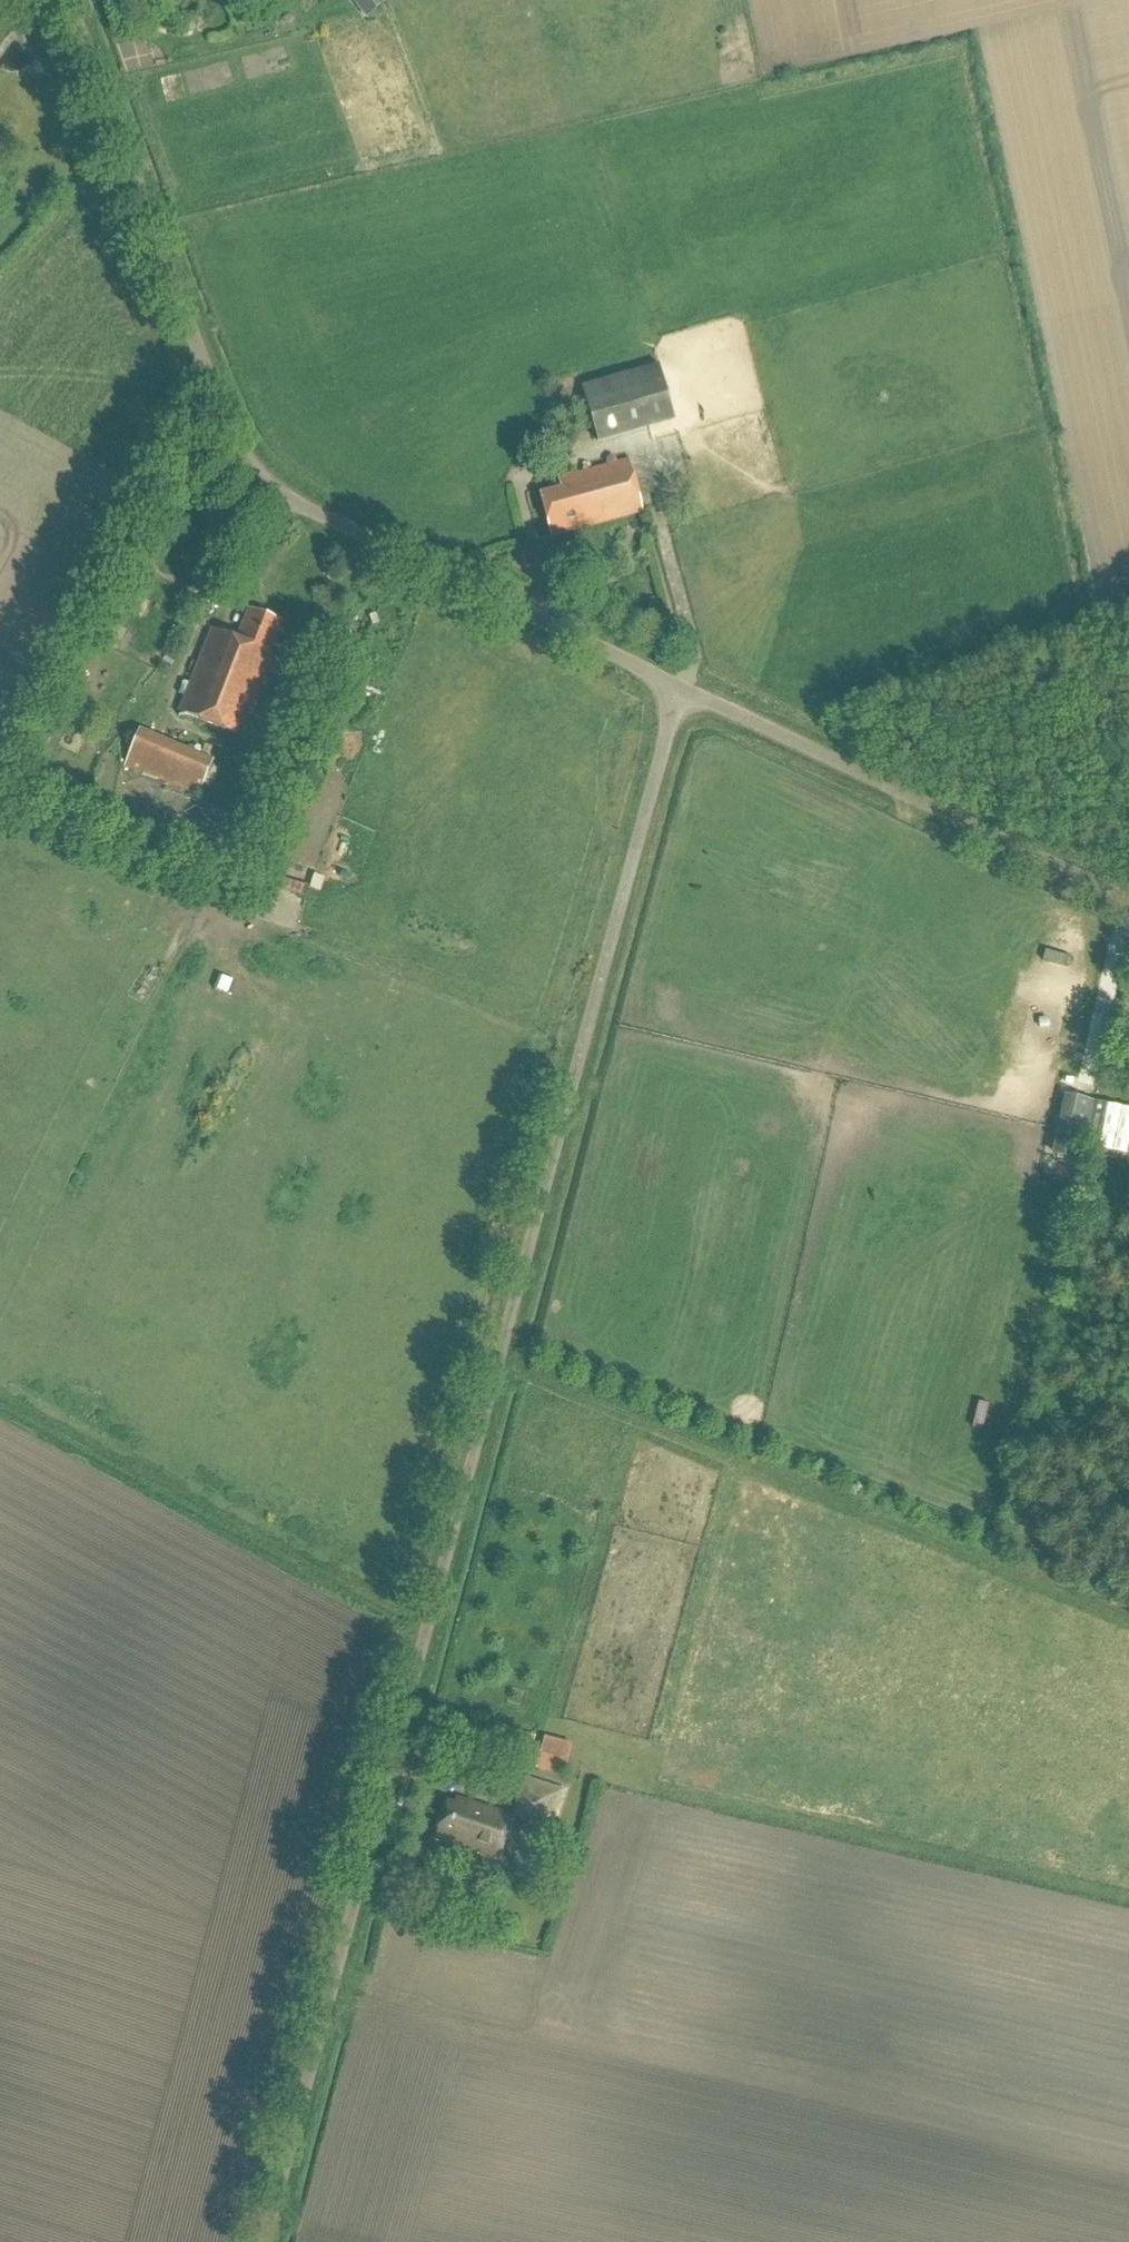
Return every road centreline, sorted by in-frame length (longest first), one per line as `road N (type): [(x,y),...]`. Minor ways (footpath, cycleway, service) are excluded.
road 1 (unclassified): [(261,2241),(675,685)]
road 2 (unclassified): [(675,685),(296,501),(252,468),(213,395),(67,0)]
road 3 (unclassified): [(1128,900),(675,685)]

